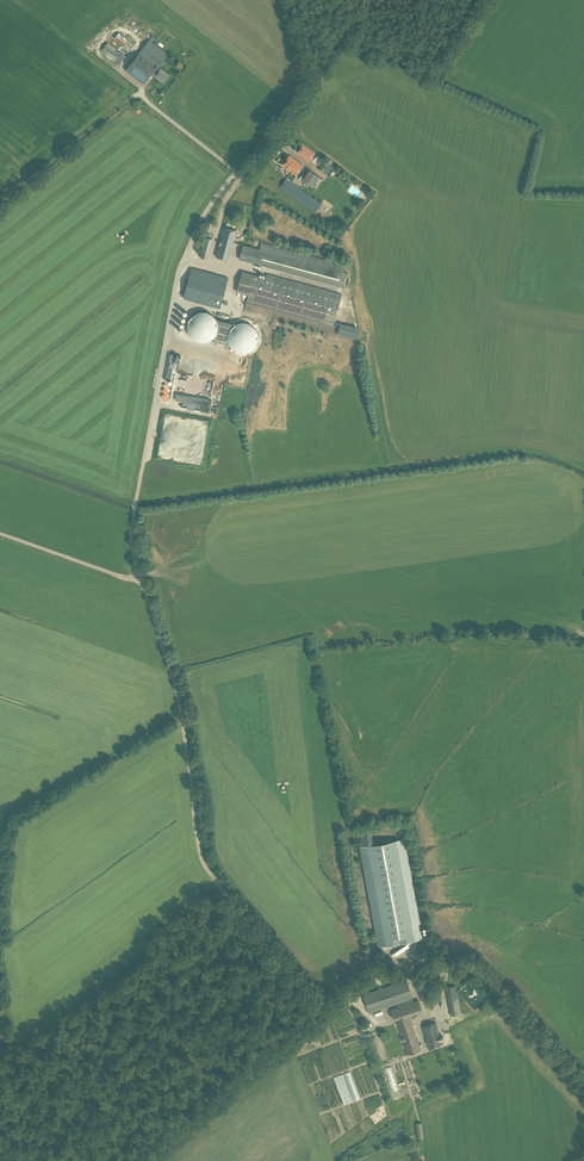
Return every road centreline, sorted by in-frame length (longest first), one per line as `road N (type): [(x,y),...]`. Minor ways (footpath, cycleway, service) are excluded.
road 1 (track): [(323,1013),(207,871),(179,704),(131,537),(177,278),(209,202),(236,173)]
road 2 (unclassified): [(583,1093),(473,970),(384,966),(141,1160)]
road 3 (unclassified): [(132,100),(142,97),(242,178),(373,0)]
road 4 (track): [(132,100),(0,201)]
road 5 (track): [(141,584),(0,535)]

